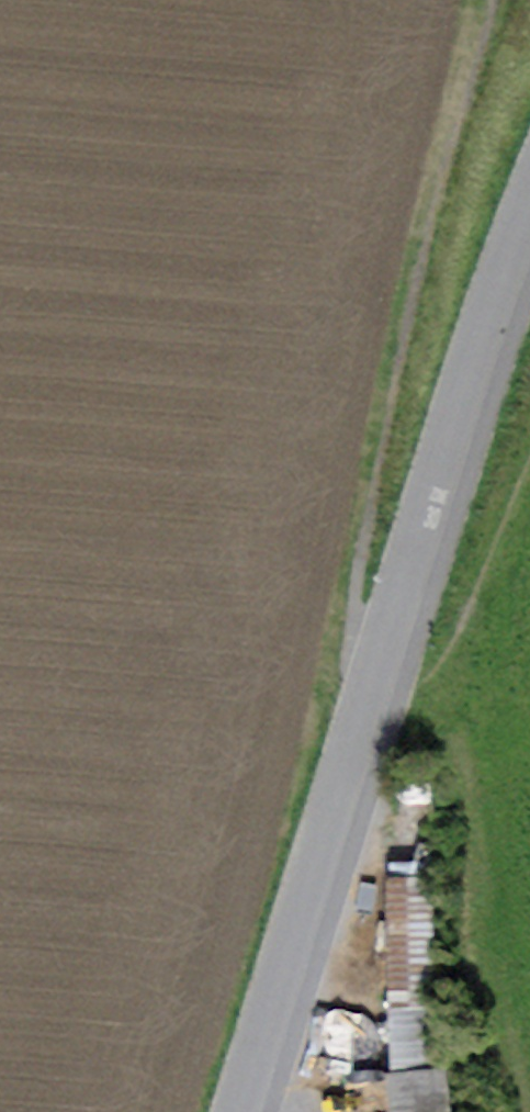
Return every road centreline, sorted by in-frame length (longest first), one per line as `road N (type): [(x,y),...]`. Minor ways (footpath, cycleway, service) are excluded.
road 1 (track): [(377,672),(348,627),(441,177),(488,23),(485,0)]
road 2 (unclassified): [(529,160),(511,192),(467,371),(377,672)]
road 3 (unclassified): [(377,672),(267,1111)]
road 4 (residential): [(529,388),(446,637),(377,672)]

